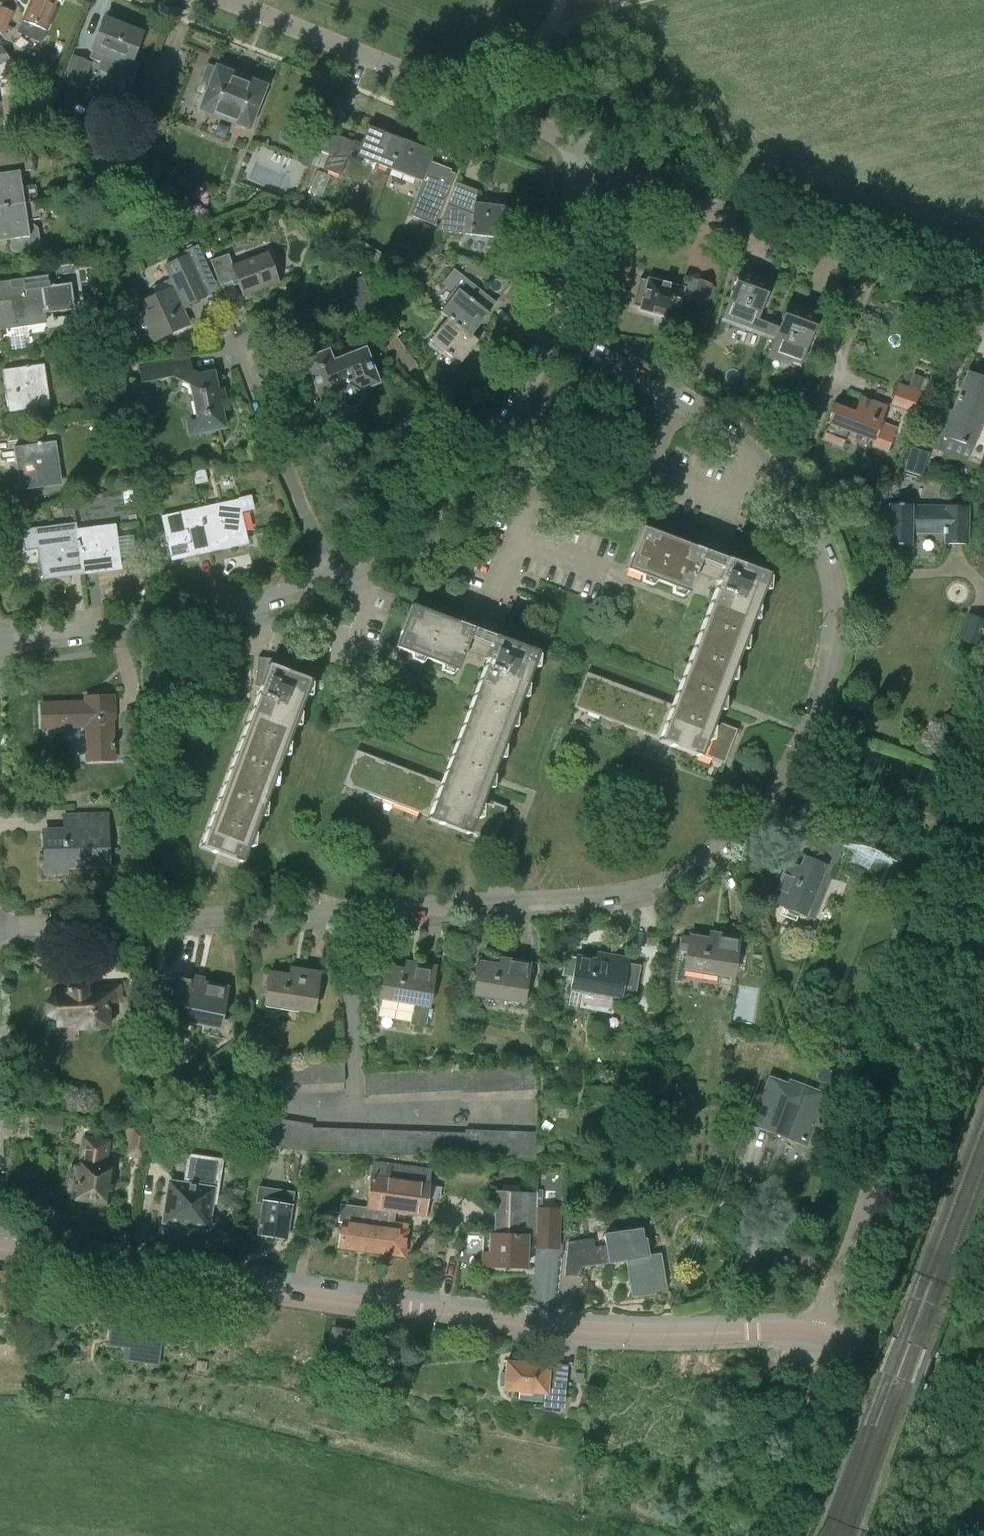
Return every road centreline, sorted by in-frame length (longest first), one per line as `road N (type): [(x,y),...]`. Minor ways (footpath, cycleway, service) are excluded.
road 1 (residential): [(672,400),(790,489),(831,576),(829,643),(804,736),(721,844),(668,881),(615,895),(0,929)]
road 2 (residential): [(0,1248),(533,1326),(826,1337)]
road 3 (residential): [(983,837),(826,1337)]
road 4 (residential): [(587,153),(983,309)]
road 5 (residential): [(226,0),(587,153)]
road 6 (residential): [(0,646),(256,605),(334,577)]
road 7 (residential): [(486,454),(558,505),(616,504),(640,487),(672,400)]
road 8 (residential): [(334,577),(242,349)]
road 9 (residential): [(334,577),(442,506),(486,454)]
road 10 (residential): [(557,321),(587,153)]
road 11 (residential): [(486,454),(557,321)]
road 12 (residential): [(557,321),(672,400)]
road 13 (residential): [(944,1377),(826,1337)]
road 14 (track): [(760,1535),(805,1420)]

